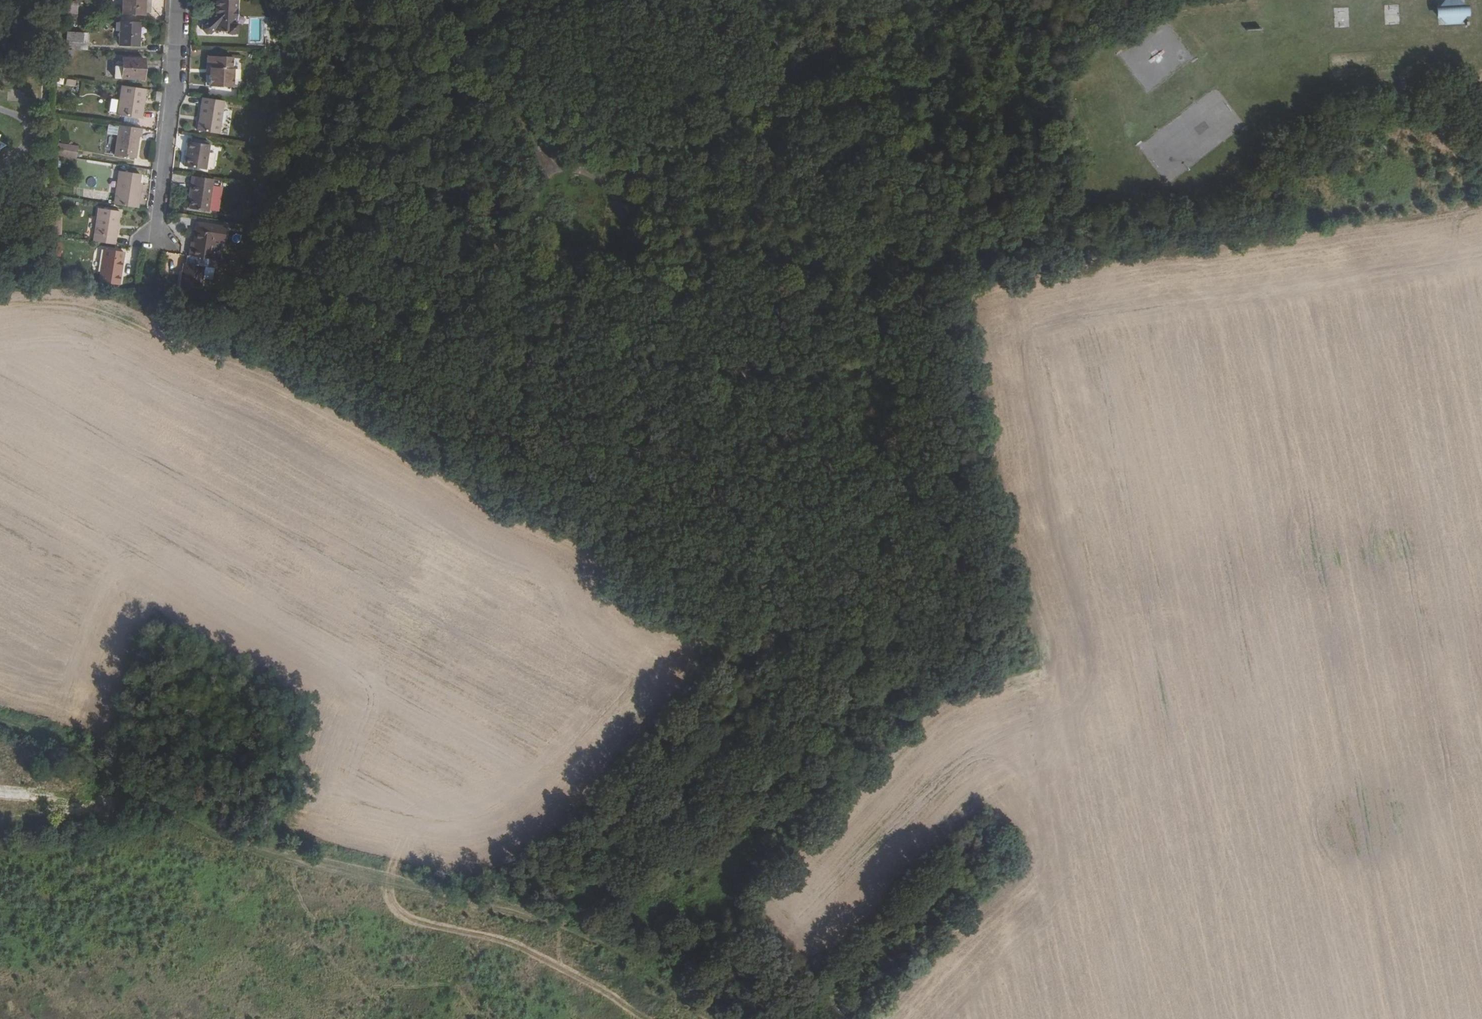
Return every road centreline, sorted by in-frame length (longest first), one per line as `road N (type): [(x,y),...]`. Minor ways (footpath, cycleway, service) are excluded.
road 1 (residential): [(156,236),(179,0)]

